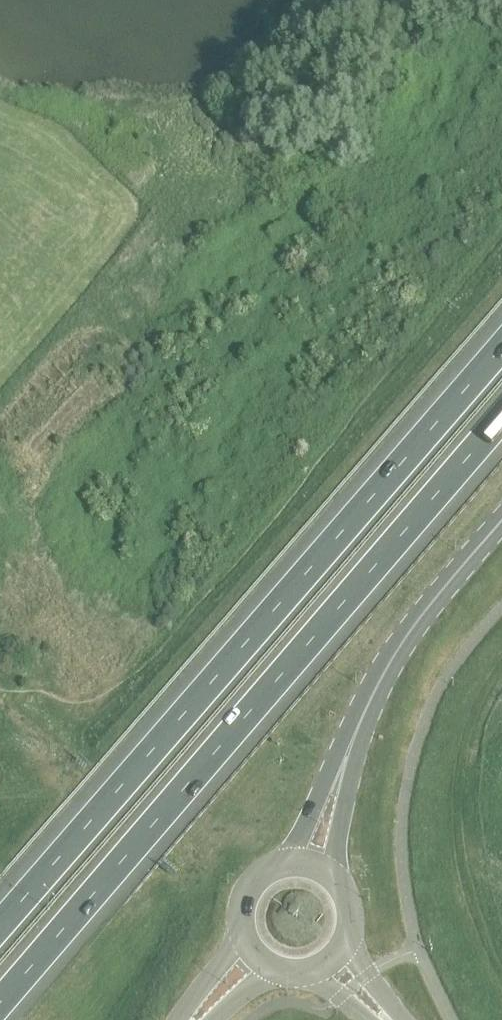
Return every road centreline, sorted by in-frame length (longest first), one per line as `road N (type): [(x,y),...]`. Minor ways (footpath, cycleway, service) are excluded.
road 1 (trunk): [(0,1003),(501,420)]
road 2 (trunk): [(501,348),(0,928)]
road 3 (tertiary): [(359,725),(414,627),(501,523)]
road 4 (tertiary): [(359,725),(328,769),(287,864)]
road 5 (tertiary): [(331,876),(359,725)]

